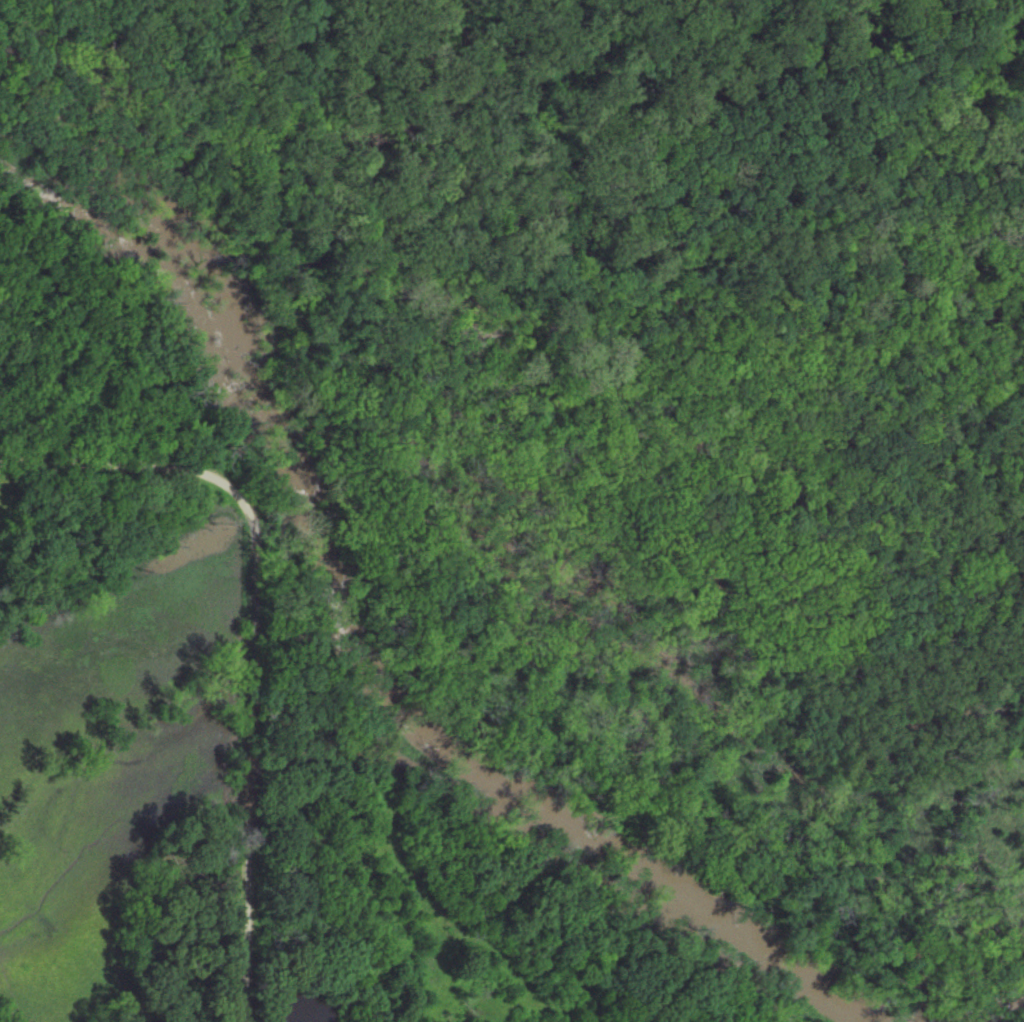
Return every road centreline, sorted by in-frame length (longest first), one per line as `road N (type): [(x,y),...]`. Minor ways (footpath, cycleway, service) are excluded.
road 1 (residential): [(242,1021),(253,579),(251,518),(237,496)]
road 2 (residential): [(237,496),(191,471),(0,464)]

